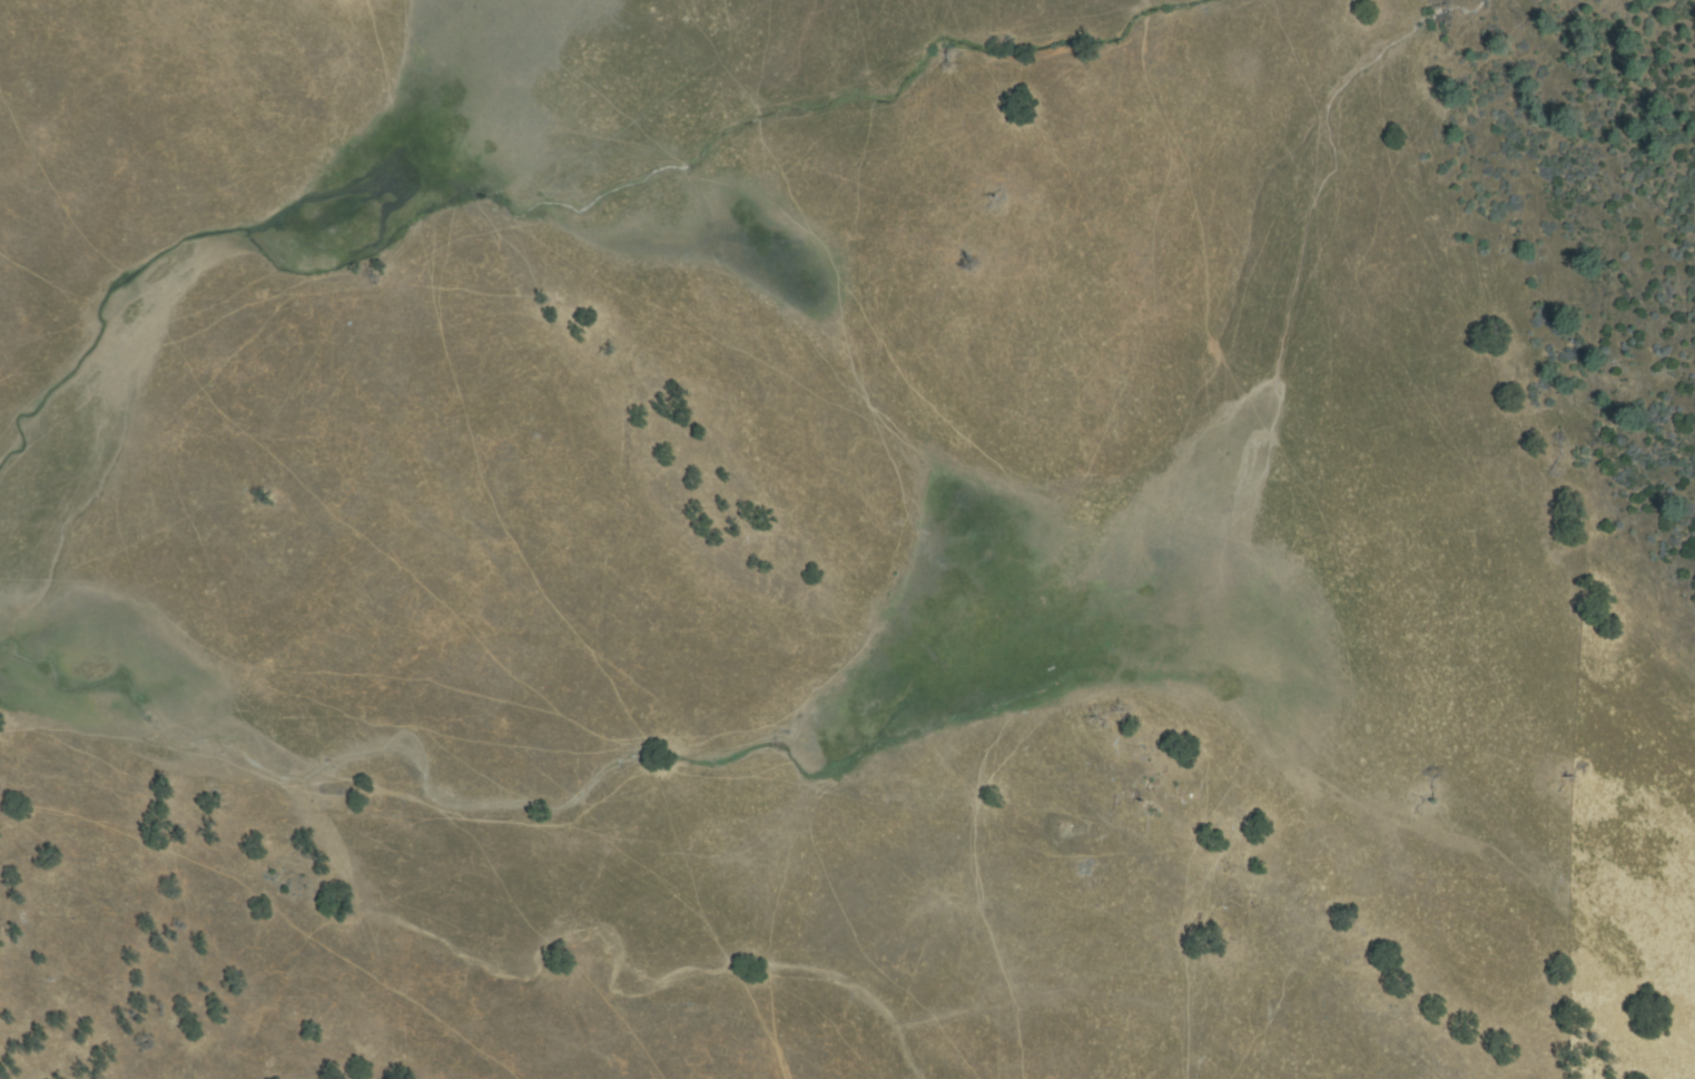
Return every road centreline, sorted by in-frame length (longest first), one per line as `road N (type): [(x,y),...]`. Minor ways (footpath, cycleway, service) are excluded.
road 1 (residential): [(1191,1078),(1192,921),(1208,855)]

